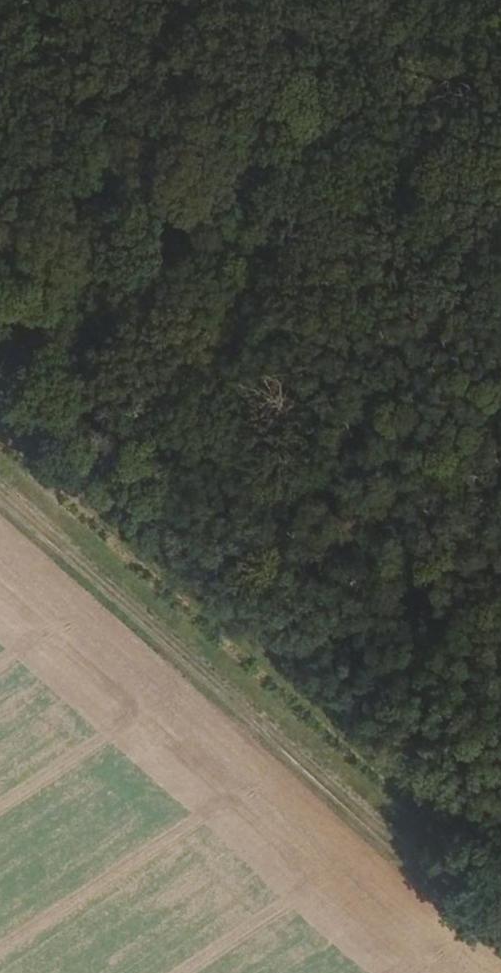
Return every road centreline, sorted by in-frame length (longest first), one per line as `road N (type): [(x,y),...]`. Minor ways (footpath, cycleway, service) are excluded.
road 1 (track): [(0,501),(500,932)]

